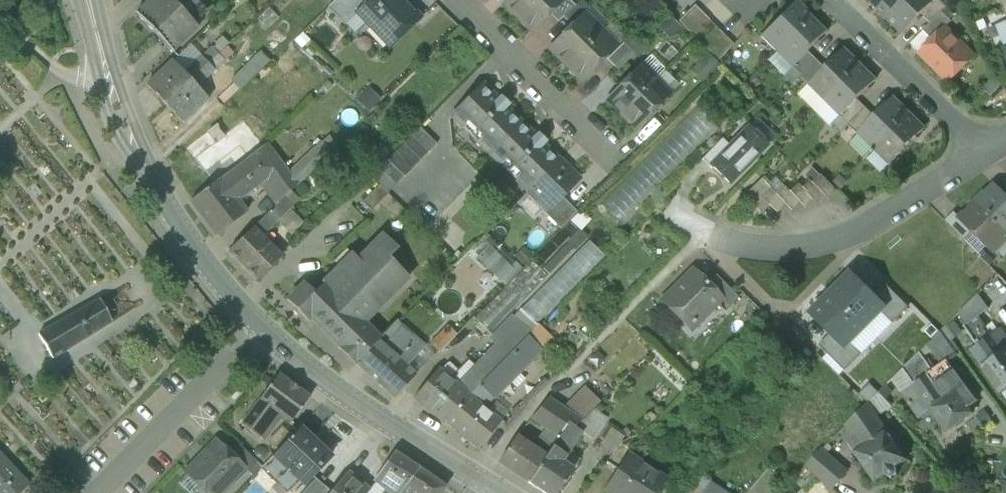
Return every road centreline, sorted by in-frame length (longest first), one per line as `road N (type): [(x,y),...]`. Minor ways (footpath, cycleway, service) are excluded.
road 1 (residential): [(260,327),(211,272),(139,157),(87,0)]
road 2 (residential): [(983,155),(843,239),(779,250),(702,234)]
road 3 (residential): [(500,492),(361,407),(260,327)]
road 4 (residential): [(260,327),(97,492)]
road 5 (residential): [(983,155),(831,0)]
road 6 (residential): [(597,142),(450,0)]

